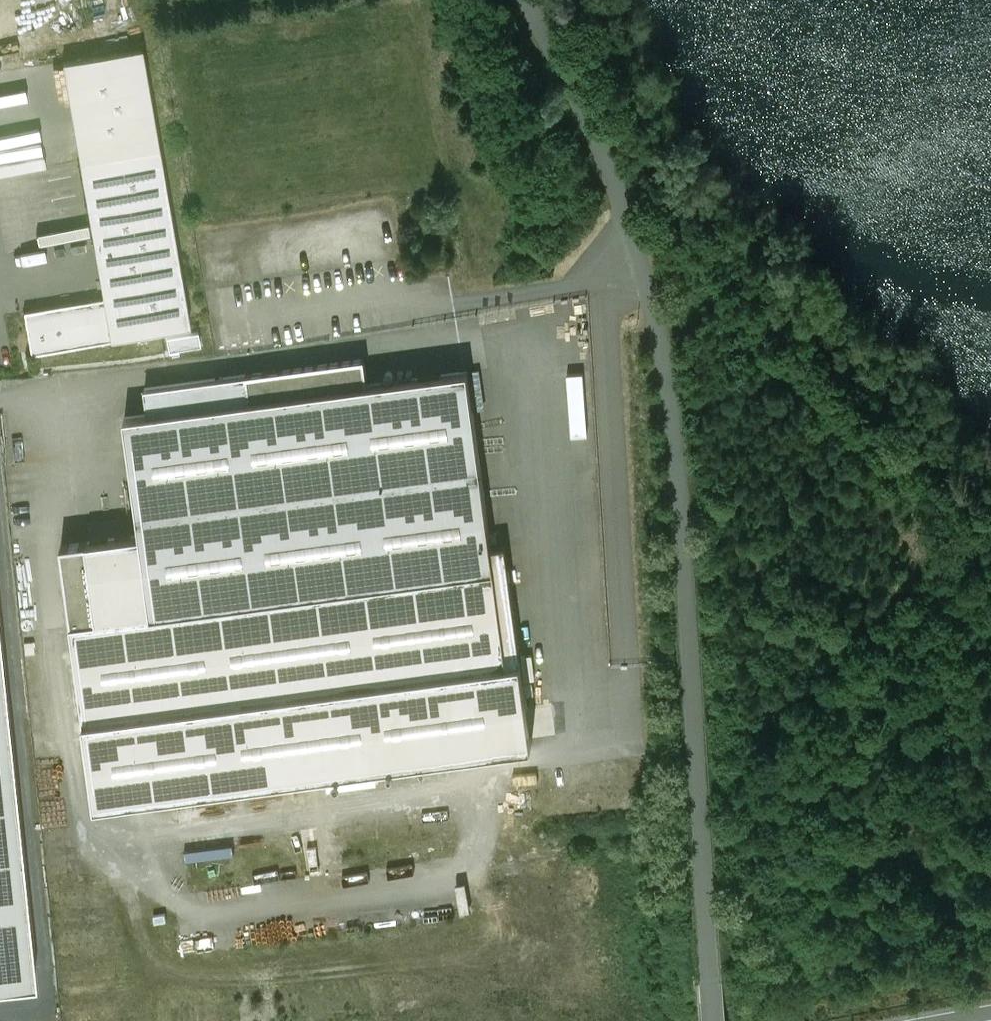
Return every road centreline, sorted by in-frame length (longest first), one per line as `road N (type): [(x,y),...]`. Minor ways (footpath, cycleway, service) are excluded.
road 1 (unclassified): [(522,0),(575,83),(611,175),(646,277),(681,437),(713,1020)]

